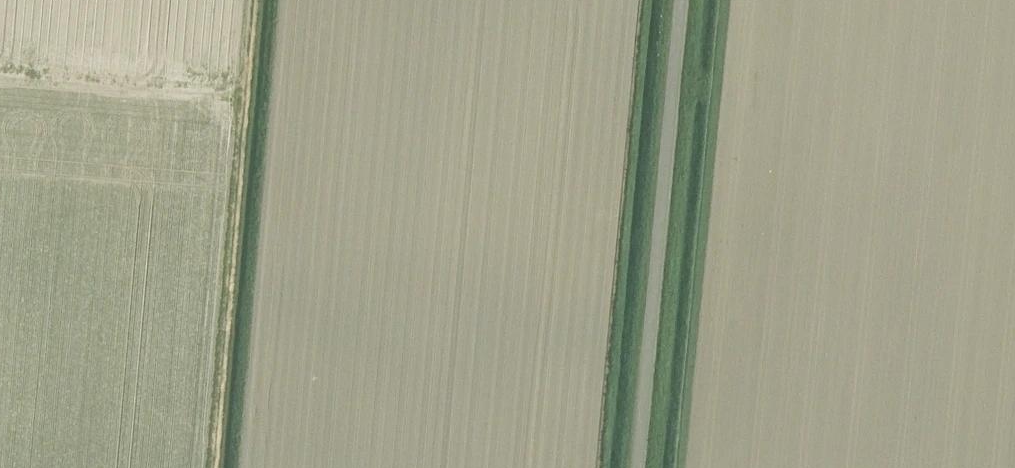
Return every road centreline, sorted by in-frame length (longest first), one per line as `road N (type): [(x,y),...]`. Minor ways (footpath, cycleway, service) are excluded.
road 1 (unclassified): [(639,467),(682,0)]

